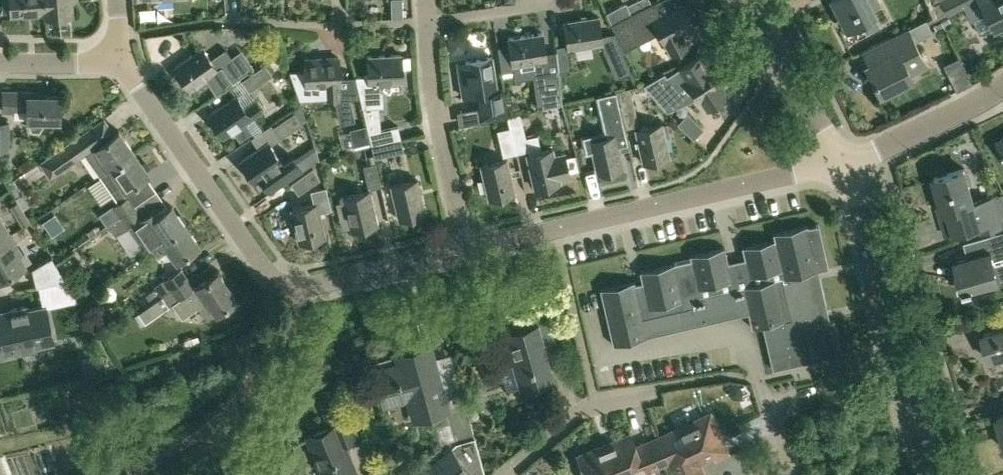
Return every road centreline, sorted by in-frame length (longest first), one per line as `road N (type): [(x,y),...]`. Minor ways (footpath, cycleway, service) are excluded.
road 1 (residential): [(467,250),(307,287),(278,282),(125,56)]
road 2 (residential): [(843,163),(467,250)]
road 3 (residential): [(797,474),(776,397),(758,381),(600,407),(577,417),(513,474)]
road 4 (tertiary): [(941,474),(895,349),(843,163)]
road 5 (residential): [(467,250),(435,118),(426,0)]
road 6 (tertiary): [(843,163),(746,0)]
road 7 (residential): [(843,163),(1002,83)]
road 8 (residential): [(125,56),(0,62)]

